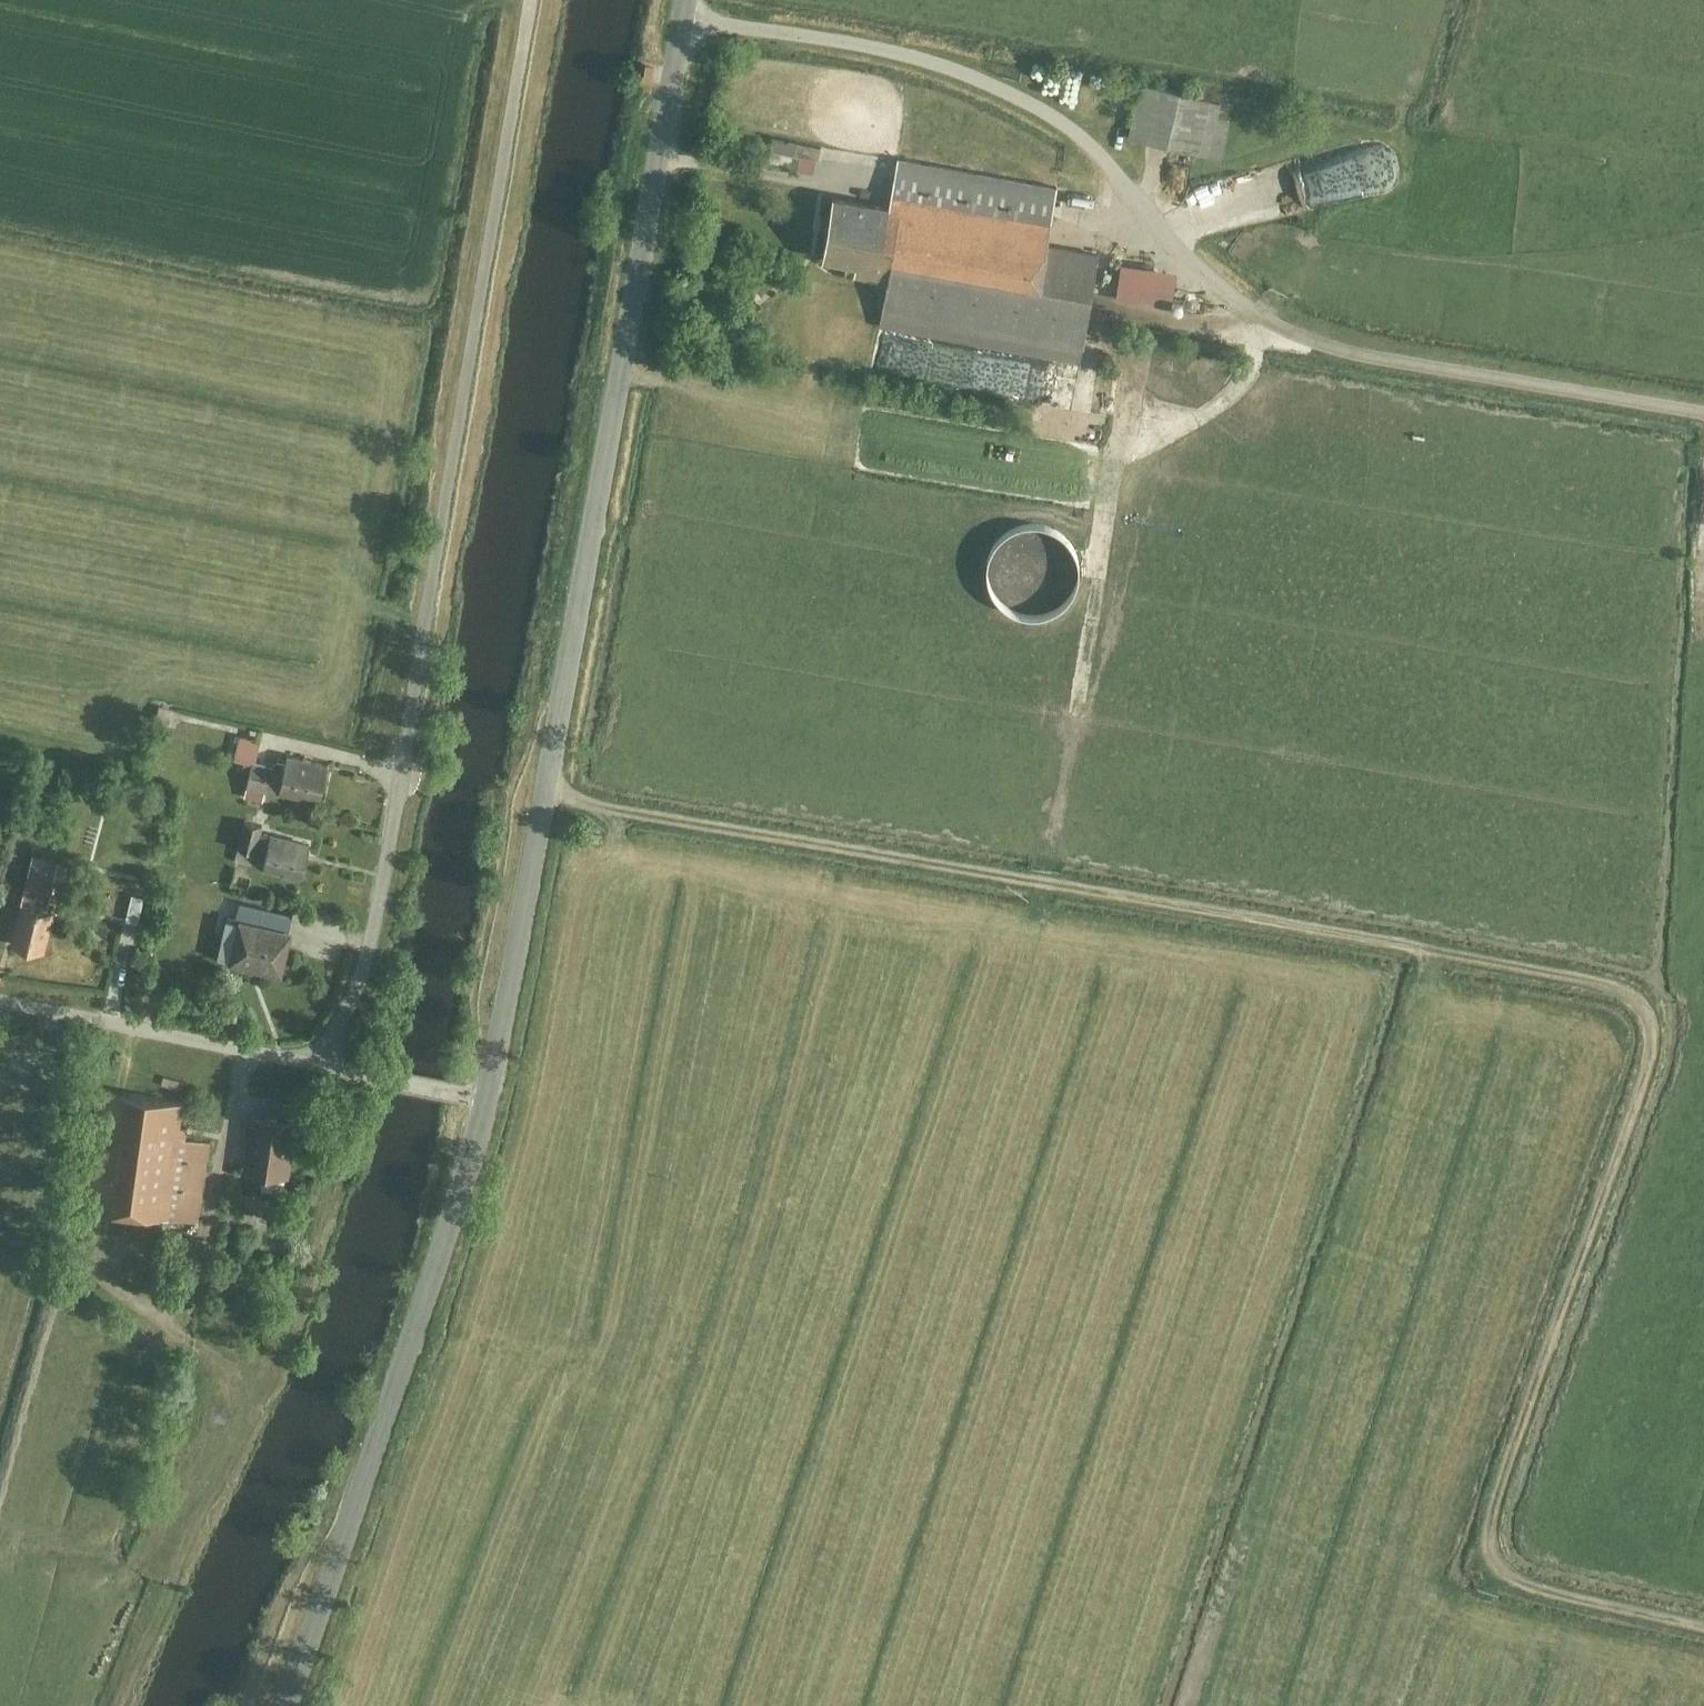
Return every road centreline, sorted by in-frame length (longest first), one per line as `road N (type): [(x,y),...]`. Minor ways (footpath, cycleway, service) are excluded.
road 1 (track): [(545,794),(1615,983),(1633,993),(1648,1010),(1654,1052),(1495,1542),(1511,1576),(1703,1630)]
road 2 (unclassified): [(1703,409),(1305,332),(1251,304),(1196,259),(1079,129),(1044,103),(917,45),(687,4)]
road 3 (tertiary): [(486,1098),(687,4)]
road 4 (track): [(403,775),(531,0)]
road 5 (tertiary): [(290,1705),(486,1098)]
road 6 (residential): [(0,1000),(333,1068)]
road 7 (residential): [(333,1068),(362,996),(403,775)]

